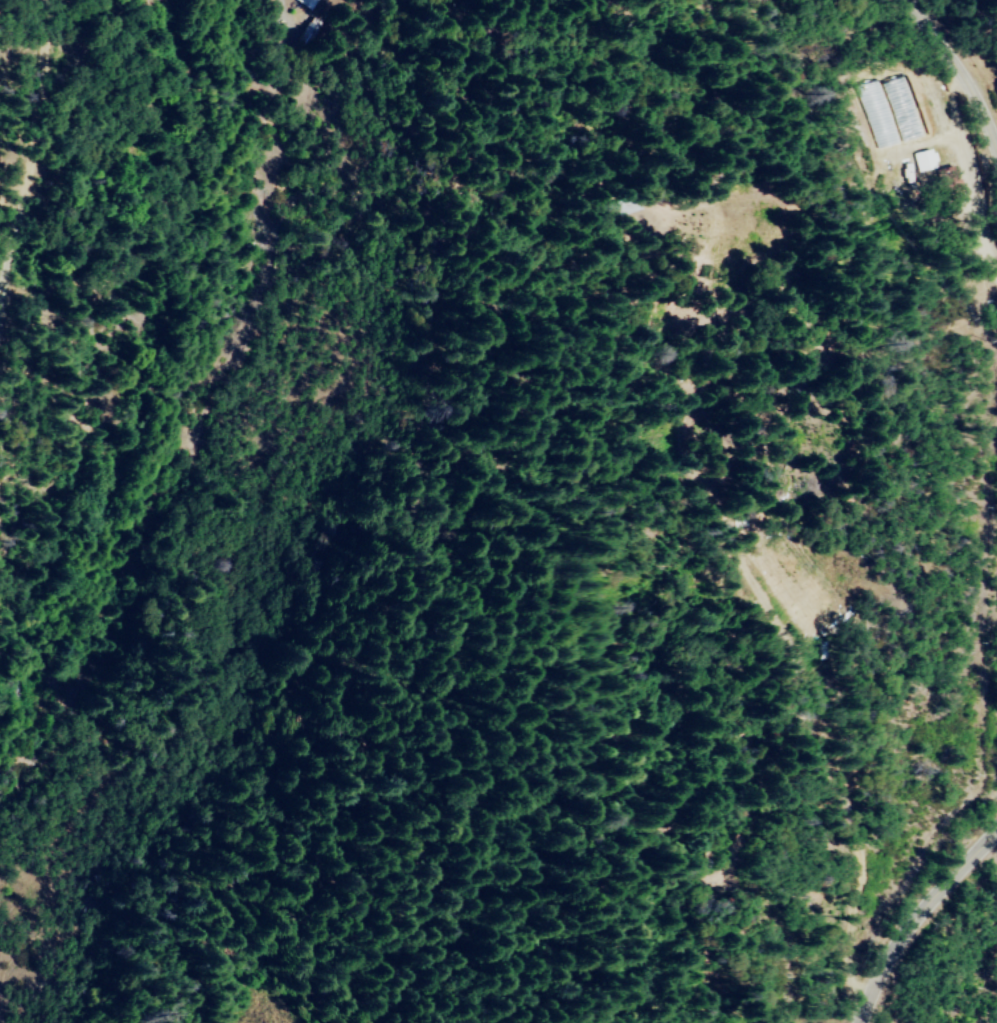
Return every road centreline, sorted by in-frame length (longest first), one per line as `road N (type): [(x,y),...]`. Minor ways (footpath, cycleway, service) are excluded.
road 1 (residential): [(882,1022),(985,861),(996,304),(946,158),(845,0)]
road 2 (residential): [(0,297),(28,0)]

